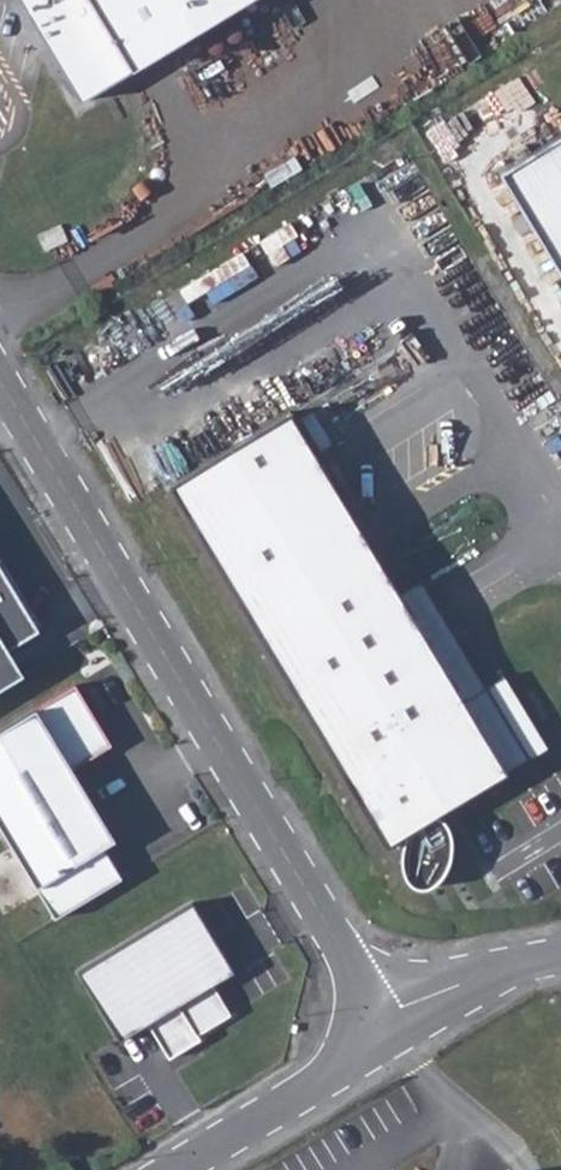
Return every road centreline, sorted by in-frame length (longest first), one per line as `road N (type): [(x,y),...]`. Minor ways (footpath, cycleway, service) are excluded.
road 1 (unclassified): [(378,1012),(0,379)]
road 2 (unclassified): [(181,1169),(347,1069),(374,1038),(378,1012)]
road 3 (unclassified): [(378,1012),(560,955)]

